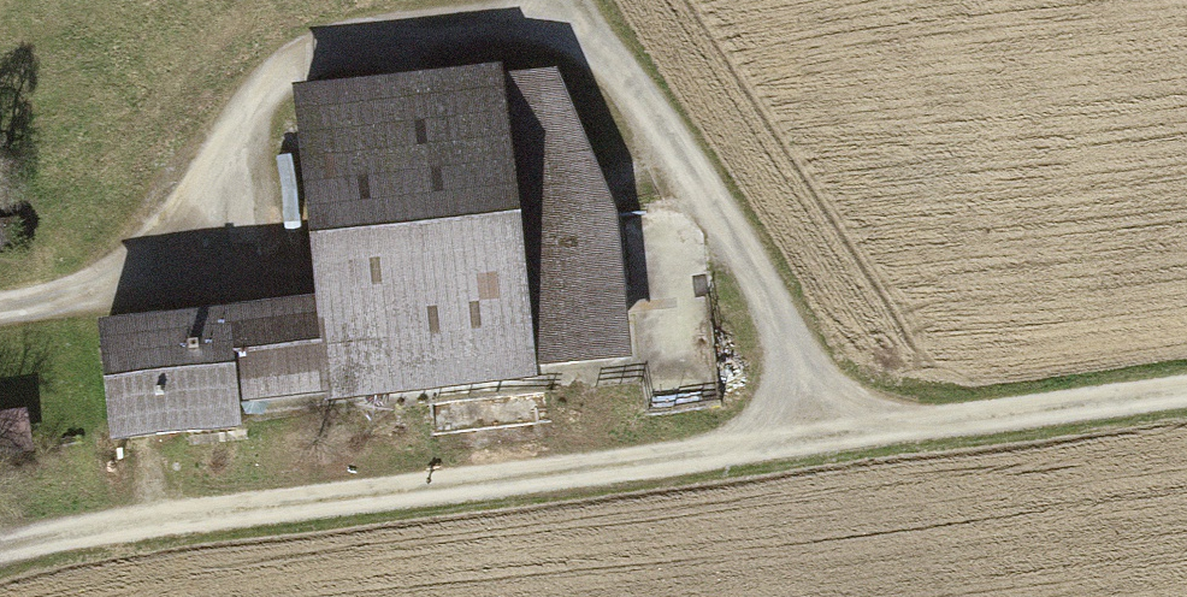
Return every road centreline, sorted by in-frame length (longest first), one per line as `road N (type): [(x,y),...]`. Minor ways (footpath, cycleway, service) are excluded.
road 1 (unclassified): [(1186,393),(802,433),(0,549)]
road 2 (track): [(0,312),(118,298),(264,105),(305,77),(569,34)]
road 3 (track): [(569,34),(678,136),(757,259),(802,433)]

